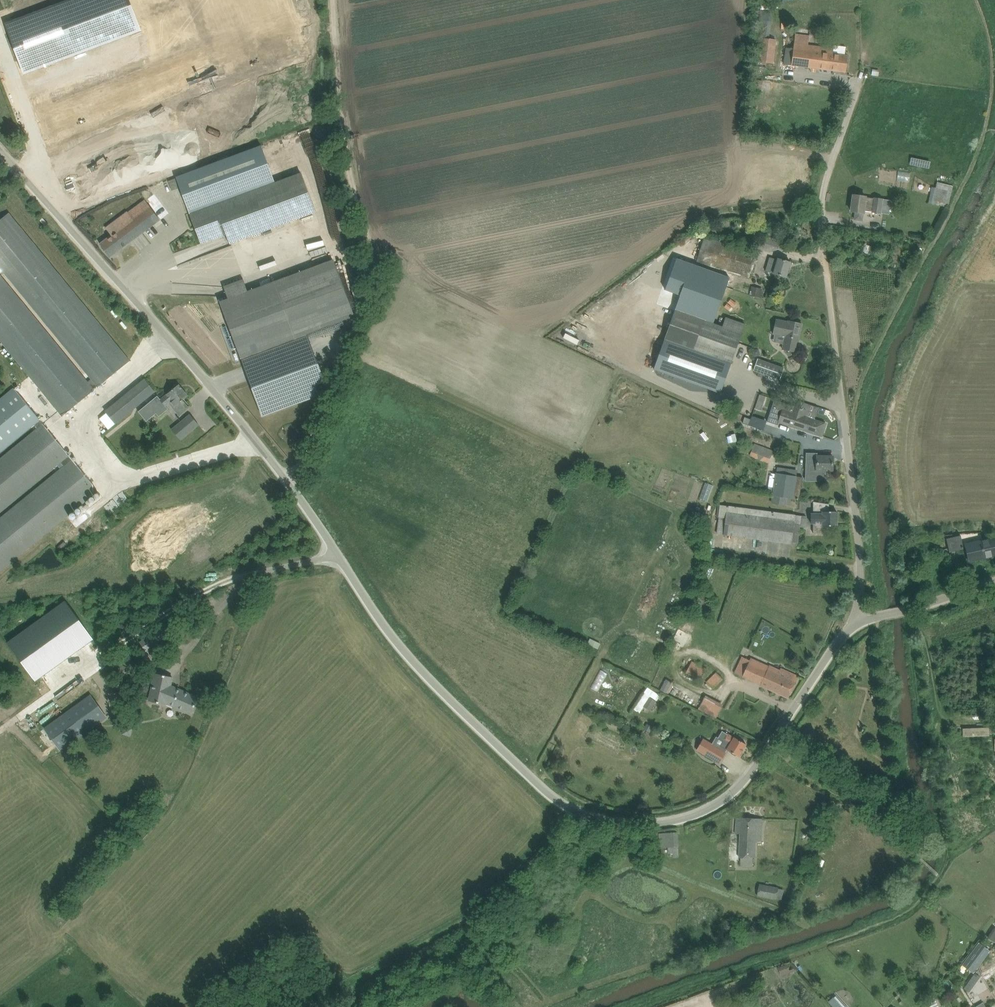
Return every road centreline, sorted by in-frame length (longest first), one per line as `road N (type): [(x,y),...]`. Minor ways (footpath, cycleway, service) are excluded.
road 1 (unclassified): [(767,750),(729,797),(668,822),(586,817),(537,784),(396,643),(293,487),(0,149)]
road 2 (unclassified): [(858,623),(857,515),(821,199),(860,77)]
road 3 (track): [(293,487),(374,271),(344,125),(334,0)]
road 4 (track): [(991,132),(845,429)]
road 5 (track): [(319,1006),(464,920),(571,810)]
road 6 (unclassified): [(767,750),(858,623)]
road 7 (unclassified): [(858,623),(994,582)]

